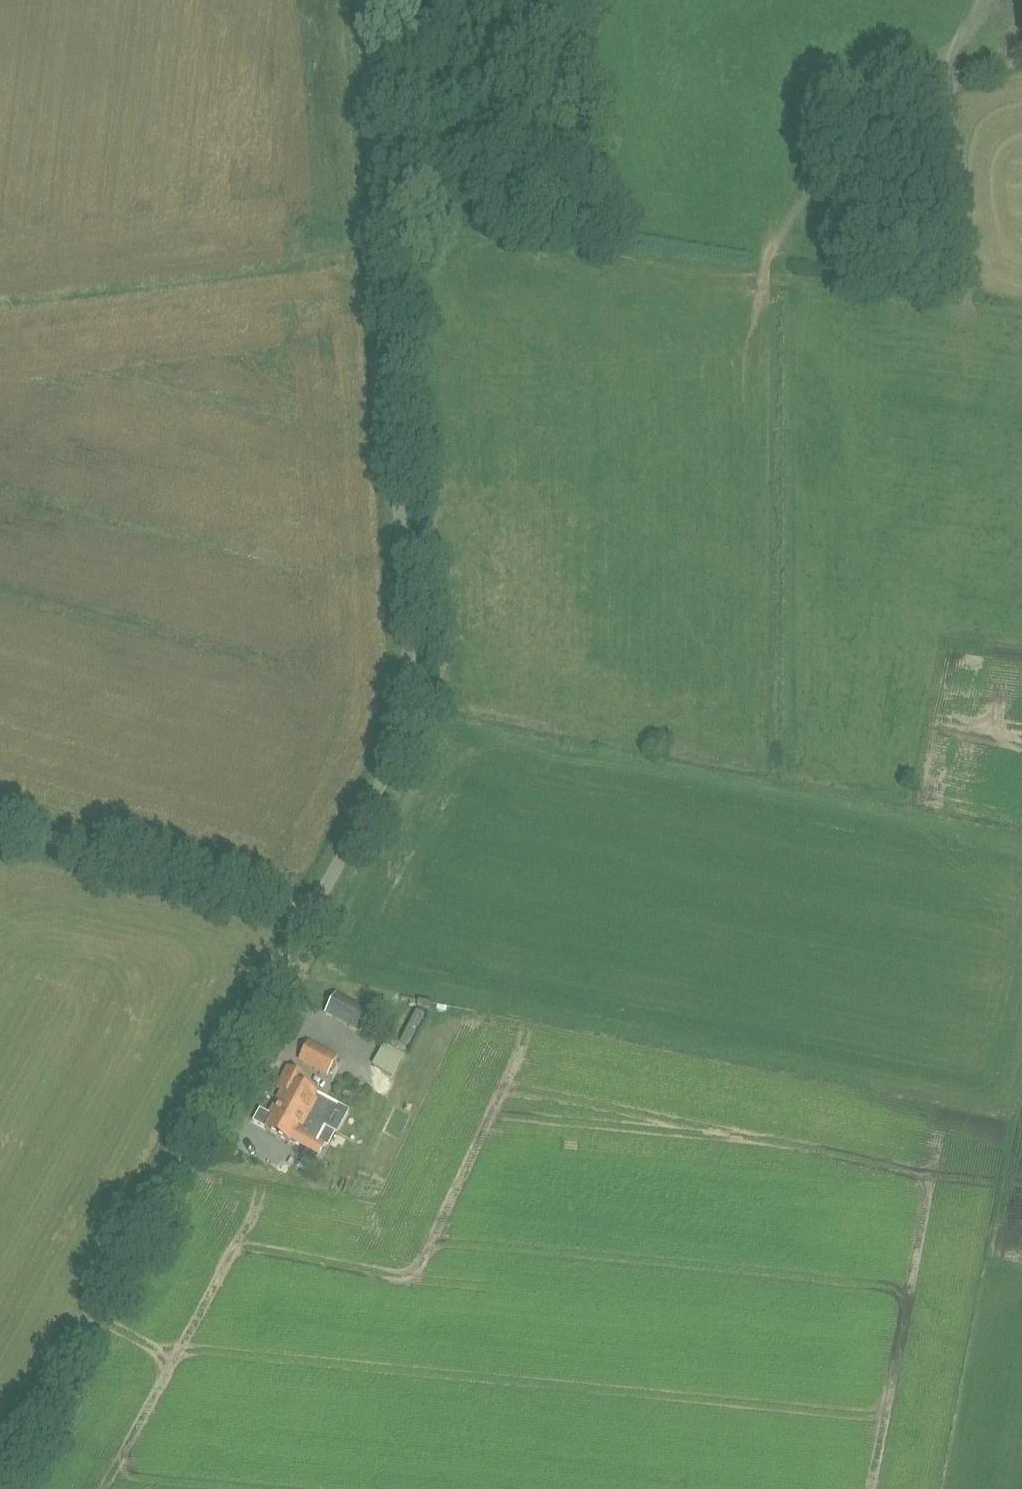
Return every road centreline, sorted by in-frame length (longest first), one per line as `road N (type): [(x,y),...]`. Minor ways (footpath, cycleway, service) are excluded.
road 1 (unclassified): [(0,1478),(403,753),(418,690),(362,0)]
road 2 (track): [(316,907),(0,824)]

